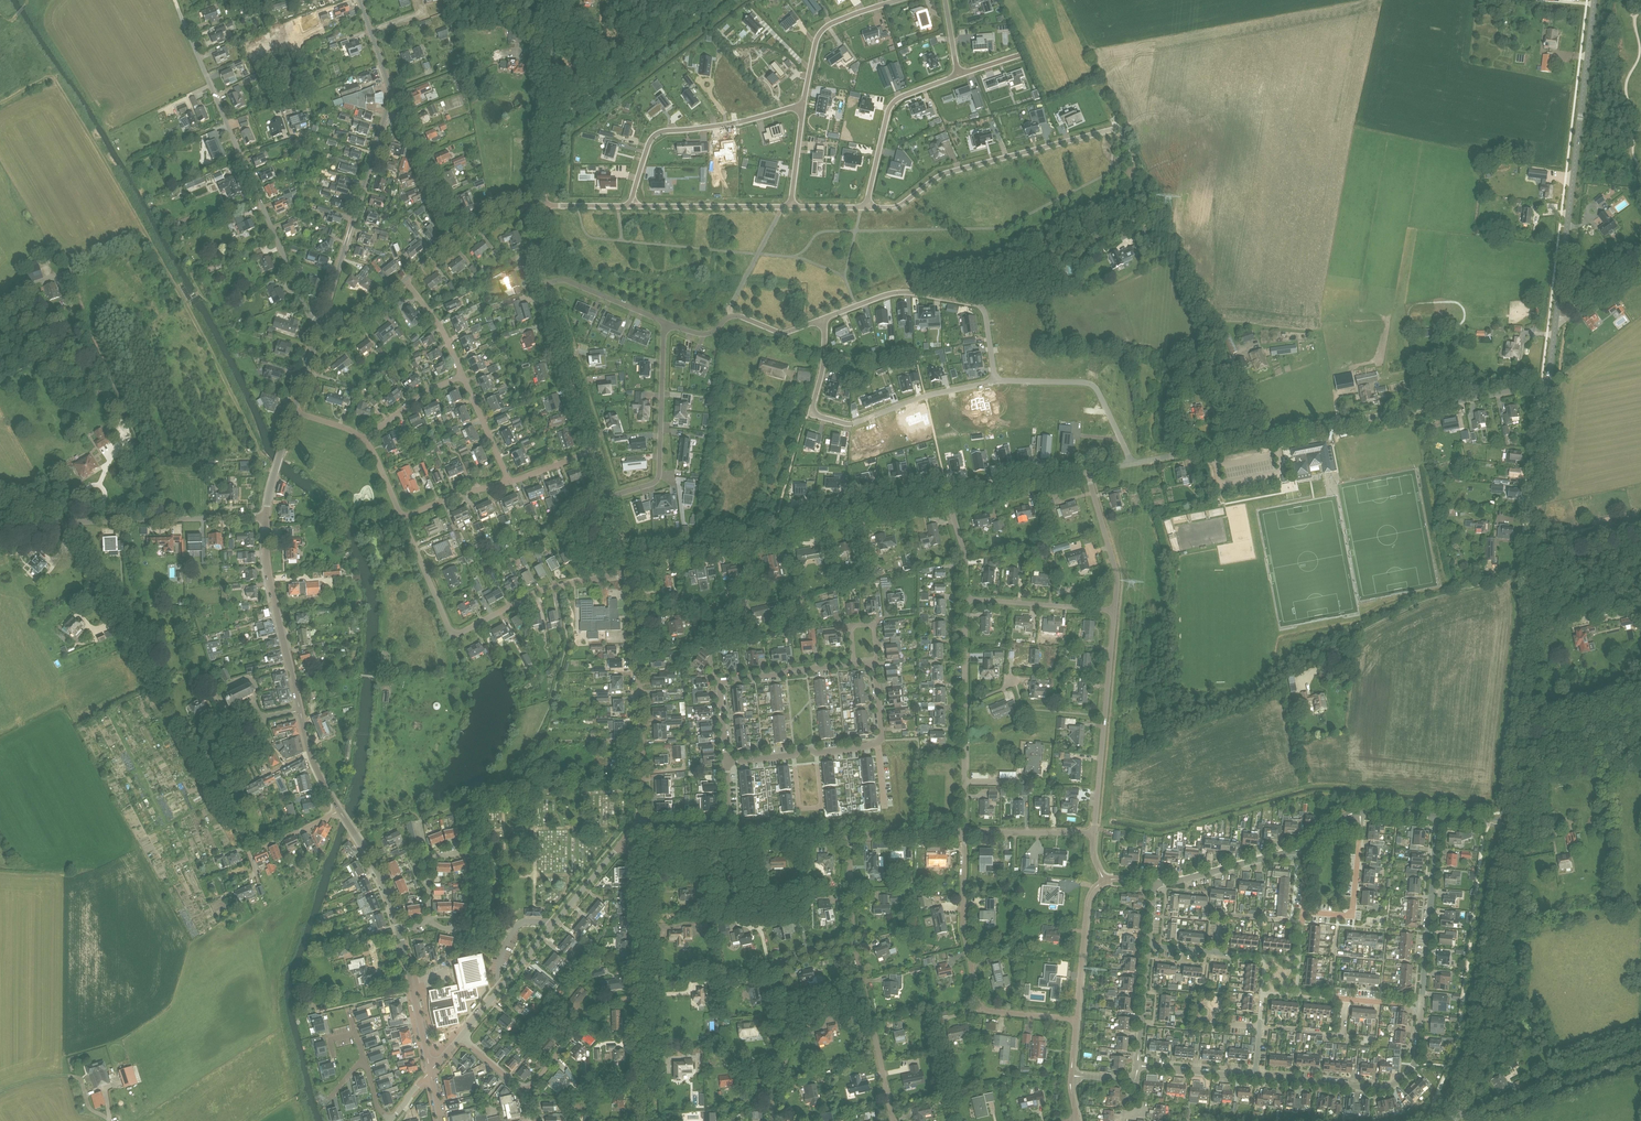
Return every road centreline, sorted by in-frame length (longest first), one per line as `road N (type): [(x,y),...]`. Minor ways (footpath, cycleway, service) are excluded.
road 1 (tertiary): [(1509,824),(1534,625),(1530,560),(1548,385)]
road 2 (residential): [(1133,463),(1548,385)]
road 3 (residential): [(623,558),(946,497)]
road 4 (tertiary): [(1557,324),(1595,0)]
road 5 (tertiary): [(1455,1114),(1481,1046),(1509,824)]
road 6 (residential): [(995,381),(853,424),(817,417),(822,320)]
road 7 (residential): [(1077,1018),(980,1010),(962,912),(963,835)]
road 8 (residential): [(1116,129),(941,174),(896,207),(867,208)]
road 9 (residential): [(460,1037),(620,845)]
road 10 (unclassified): [(640,817),(637,607),(628,572)]
road 11 (residential): [(822,320),(897,292),(976,304),(986,317),(995,381)]
road 12 (track): [(182,728),(64,522)]
road 13 (residential): [(774,1120),(790,1033),(781,966),(854,945)]
road 14 (residential): [(1254,1077),(1388,1086),(1415,1063),(1421,1006)]
road 15 (residential): [(630,206),(658,134),(804,105)]
road 16 (residential): [(1094,832),(1115,610)]
road 17 (residential): [(664,321),(658,477),(607,496)]
road 18 (residential): [(727,760),(724,681),(854,664)]
road 19 (unclassified): [(543,206),(556,0)]
road 20 (track): [(709,0),(547,127)]
road 21 (tertiary): [(325,311),(385,115)]
road 22 (unclassified): [(64,522),(265,517)]
road 23 (tertiary): [(300,708),(266,568),(265,517)]
road 24 (unclassified): [(1640,1057),(1455,1114)]
road 25 (residential): [(1421,1006),(1440,817)]
road 26 (residential): [(321,323),(311,317),(240,154)]
road 27 (residential): [(455,635),(546,589),(628,572)]
road 28 (residential): [(1133,463),(1093,386),(995,381)]
road 29 (residential): [(893,1120),(854,945)]
road 30 (unclassified): [(594,453),(542,285)]
road 31 (residential): [(957,76),(890,112),(867,208)]
road 32 (residential): [(240,154),(175,1)]
road 33 (residential): [(649,996),(596,1007),(526,1092)]
road 34 (residential): [(649,996),(644,862),(620,845)]
road 35 (residential): [(804,105),(823,29),(902,0)]
road 36 (residential): [(1307,845),(1154,882)]
road 37 (residential): [(781,207),(630,206)]
road 38 (residential): [(1115,610),(968,599)]
road 39 (residential): [(1077,1018),(1088,902),(1105,881)]
road 40 (residential): [(946,497),(1087,472)]
road 41 (residential): [(1115,610),(1115,566),(1087,472)]
road 42 (track): [(249,853),(182,728)]
road 43 (tertiary): [(400,932),(376,867),(340,810)]
road 44 (residential): [(451,226),(405,122),(385,115)]
road 45 (residential): [(963,835),(965,702)]
road 46 (residential): [(794,754),(799,809),(821,807),(817,752)]
road 47 (residential): [(1094,832),(963,835)]
road 48 (residential): [(542,285),(569,281),(664,321)]
road 49 (track): [(0,1091),(66,1075),(81,1085),(89,1107),(108,1114)]
road 50 (residential): [(455,635),(404,517)]
road 51 (residential): [(848,838),(751,841),(726,822)]
road 52 (residential): [(653,1120),(649,996)]
road 53 (residential): [(730,317),(781,207)]
road 54 (residential): [(1137,1065),(1149,945)]
road 55 (tertiary): [(385,115),(389,88),(360,0)]

